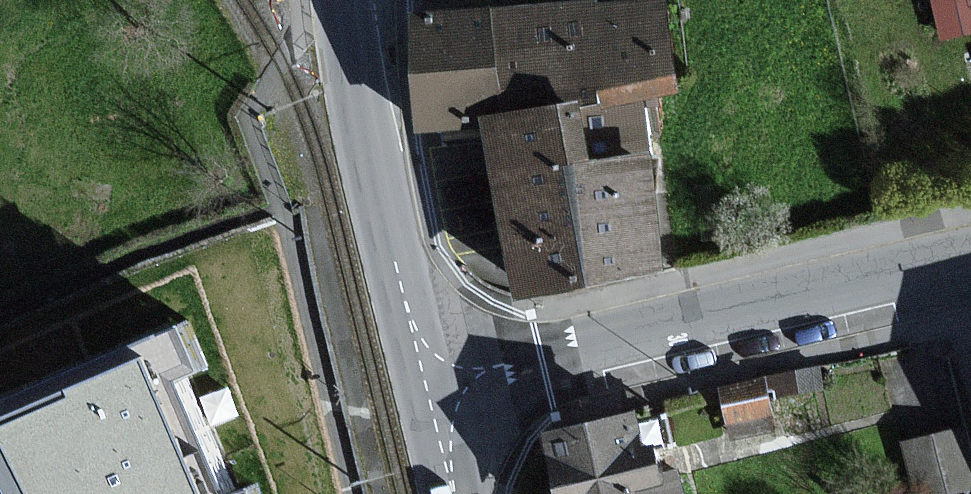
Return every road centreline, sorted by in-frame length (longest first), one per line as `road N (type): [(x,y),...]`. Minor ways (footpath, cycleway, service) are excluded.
road 1 (residential): [(970,253),(425,380)]
road 2 (residential): [(346,0),(425,380)]

